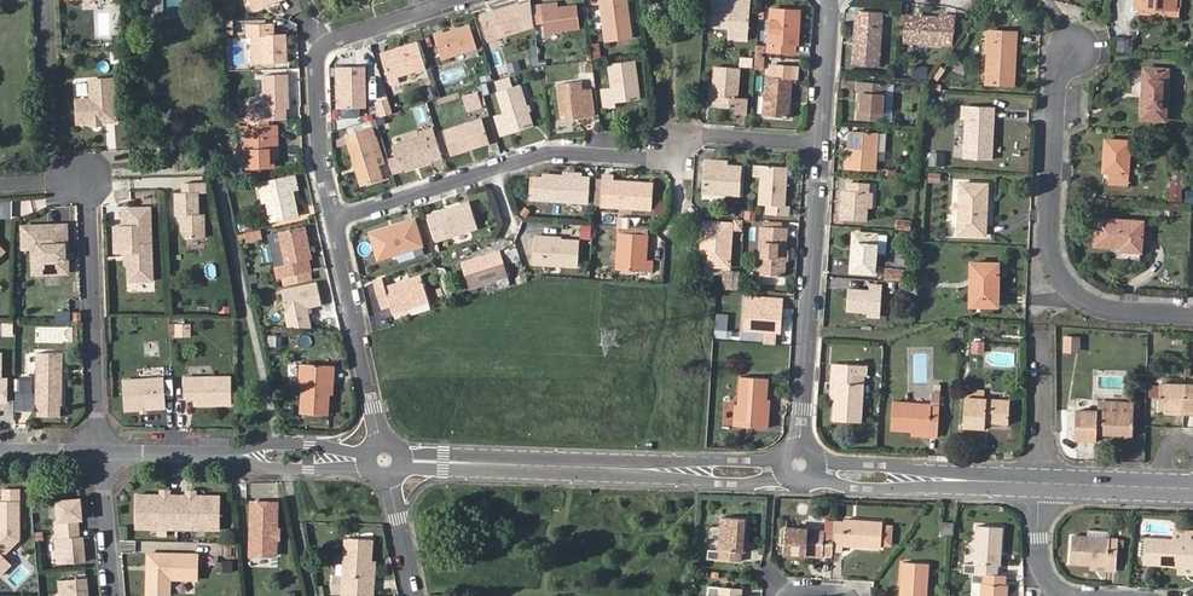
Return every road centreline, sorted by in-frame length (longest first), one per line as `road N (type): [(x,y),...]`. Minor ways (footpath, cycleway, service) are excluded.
road 1 (residential): [(333,220),(567,146),(703,134),(821,145)]
road 2 (residential): [(1074,47),(1059,74),(1054,257),(1083,297),(1137,314),(1192,318)]
road 3 (residential): [(468,0),(328,43),(316,63),(333,220)]
road 4 (residential): [(821,145),(799,463)]
road 5 (residential): [(673,471),(382,460)]
road 6 (residential): [(86,178),(102,452)]
road 7 (residential): [(333,220),(382,460)]
road 8 (residential): [(1192,488),(1040,482)]
road 9 (residential): [(382,460),(280,442),(234,455)]
road 10 (residential): [(234,455),(307,471),(382,460)]
road 11 (residential): [(831,0),(821,145)]
road 12 (residential): [(102,452),(114,595)]
road 13 (residential): [(382,460),(415,595)]
road 14 (residential): [(234,455),(102,452)]
road 15 (residential): [(1075,595),(1055,587),(1040,552),(1040,482)]
road 16 (residential): [(1040,482),(914,480)]

